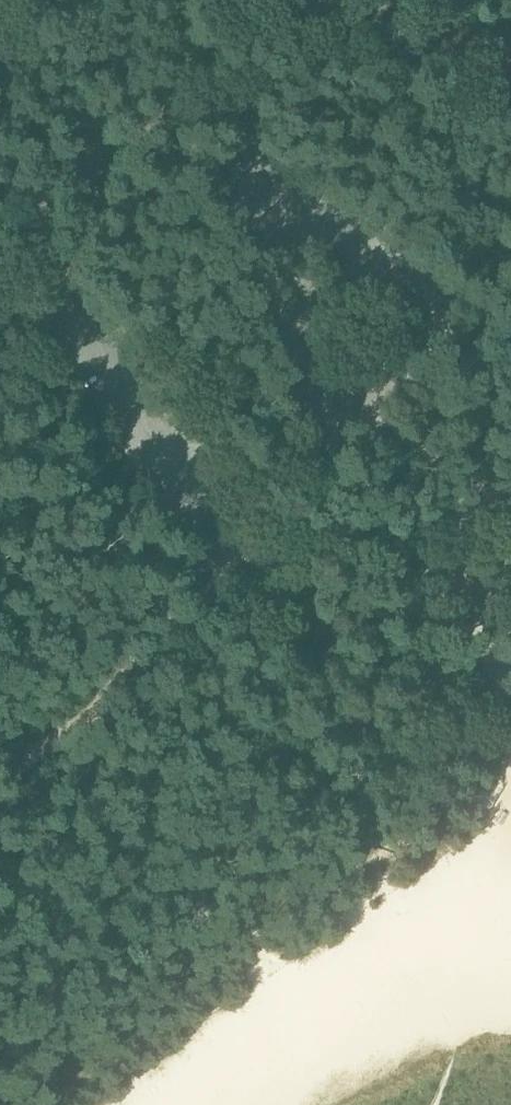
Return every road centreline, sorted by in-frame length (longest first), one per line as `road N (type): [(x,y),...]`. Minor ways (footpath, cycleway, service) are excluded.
road 1 (track): [(462,516),(510,730)]
road 2 (residential): [(382,0),(510,61)]
road 3 (track): [(388,398),(462,516)]

